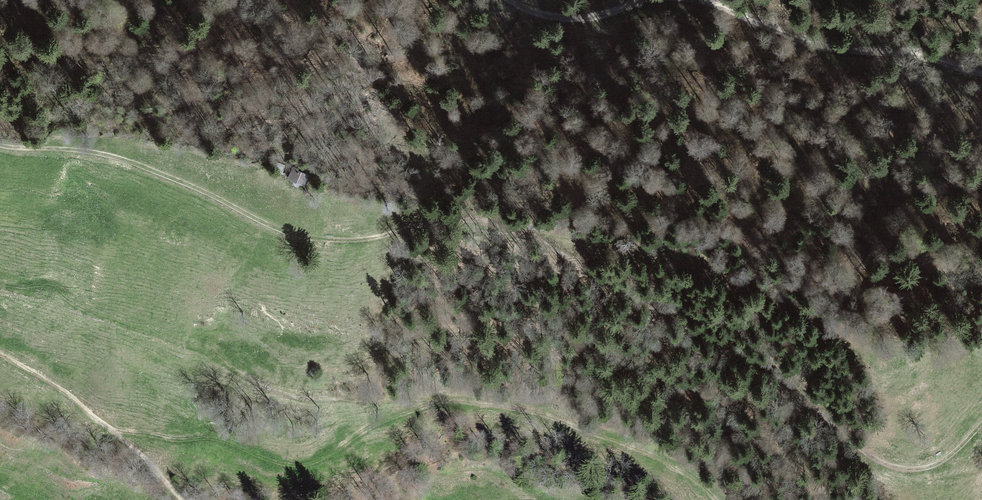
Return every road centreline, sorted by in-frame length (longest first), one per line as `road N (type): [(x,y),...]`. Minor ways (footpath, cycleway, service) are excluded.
road 1 (track): [(0,145),(101,153),(304,239),(371,238),(454,218),(525,231),(742,350),(864,451),(902,470),(939,463),(981,425)]
road 2 (track): [(718,499),(653,453),(548,416),(464,400),(282,393),(198,349),(0,286)]
road 3 (track): [(0,354),(107,424),(184,499)]

